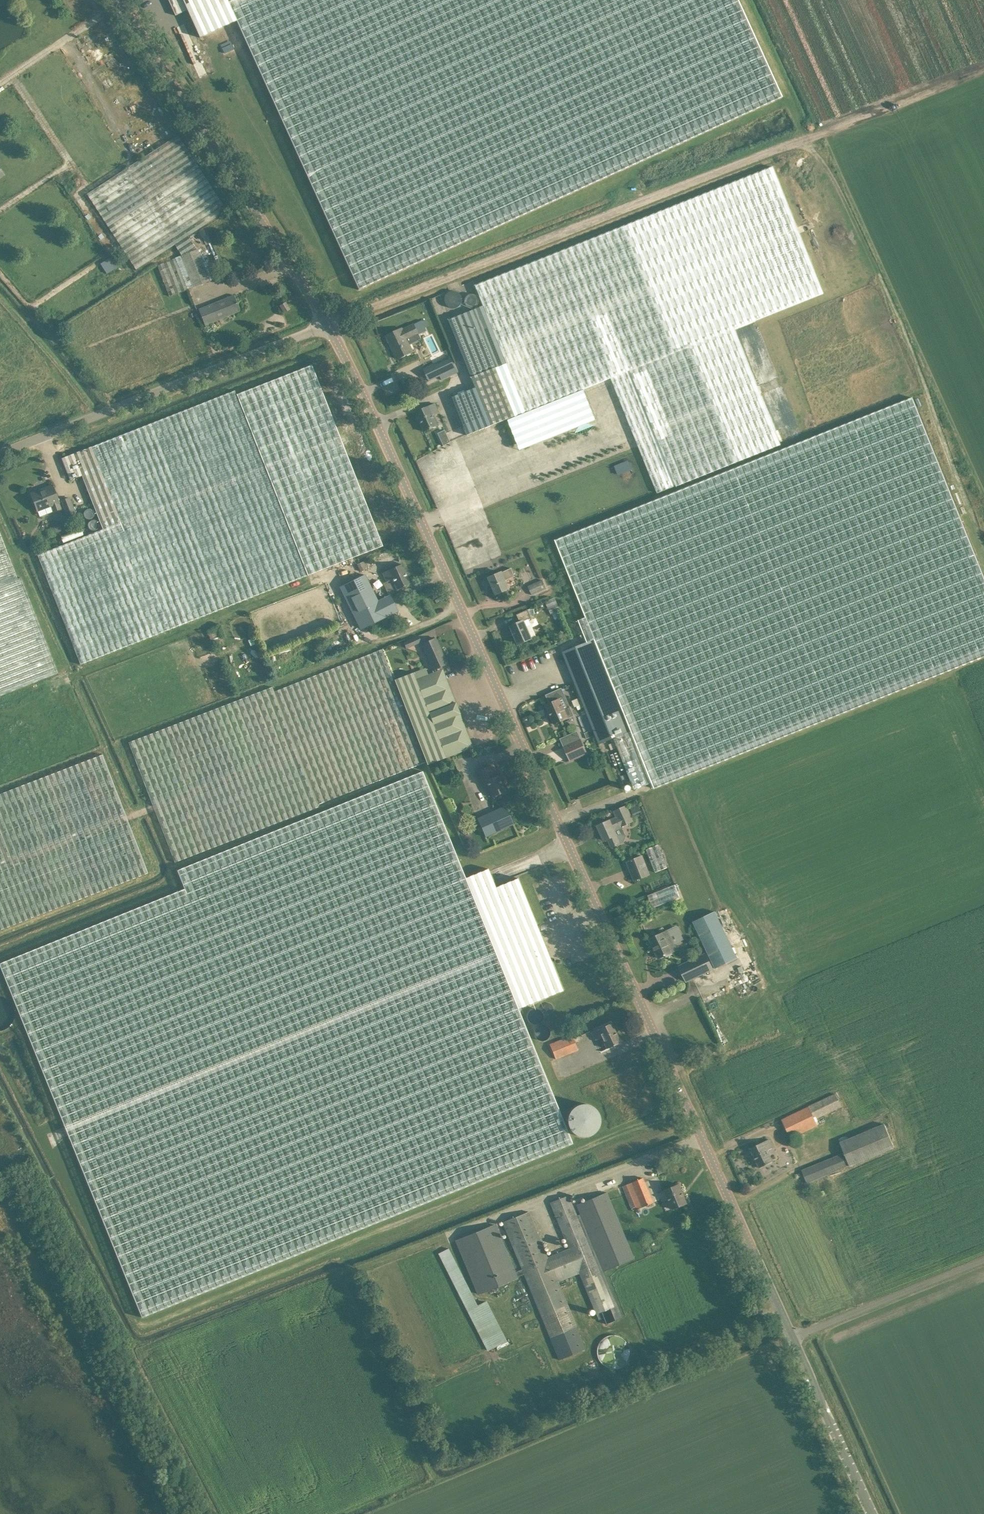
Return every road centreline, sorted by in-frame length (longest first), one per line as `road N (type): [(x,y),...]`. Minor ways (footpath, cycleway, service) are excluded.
road 1 (tertiary): [(869,1513),(328,325)]
road 2 (track): [(328,325),(797,141)]
road 3 (tertiary): [(328,325),(119,0)]
road 4 (unclassified): [(0,453),(328,325)]

